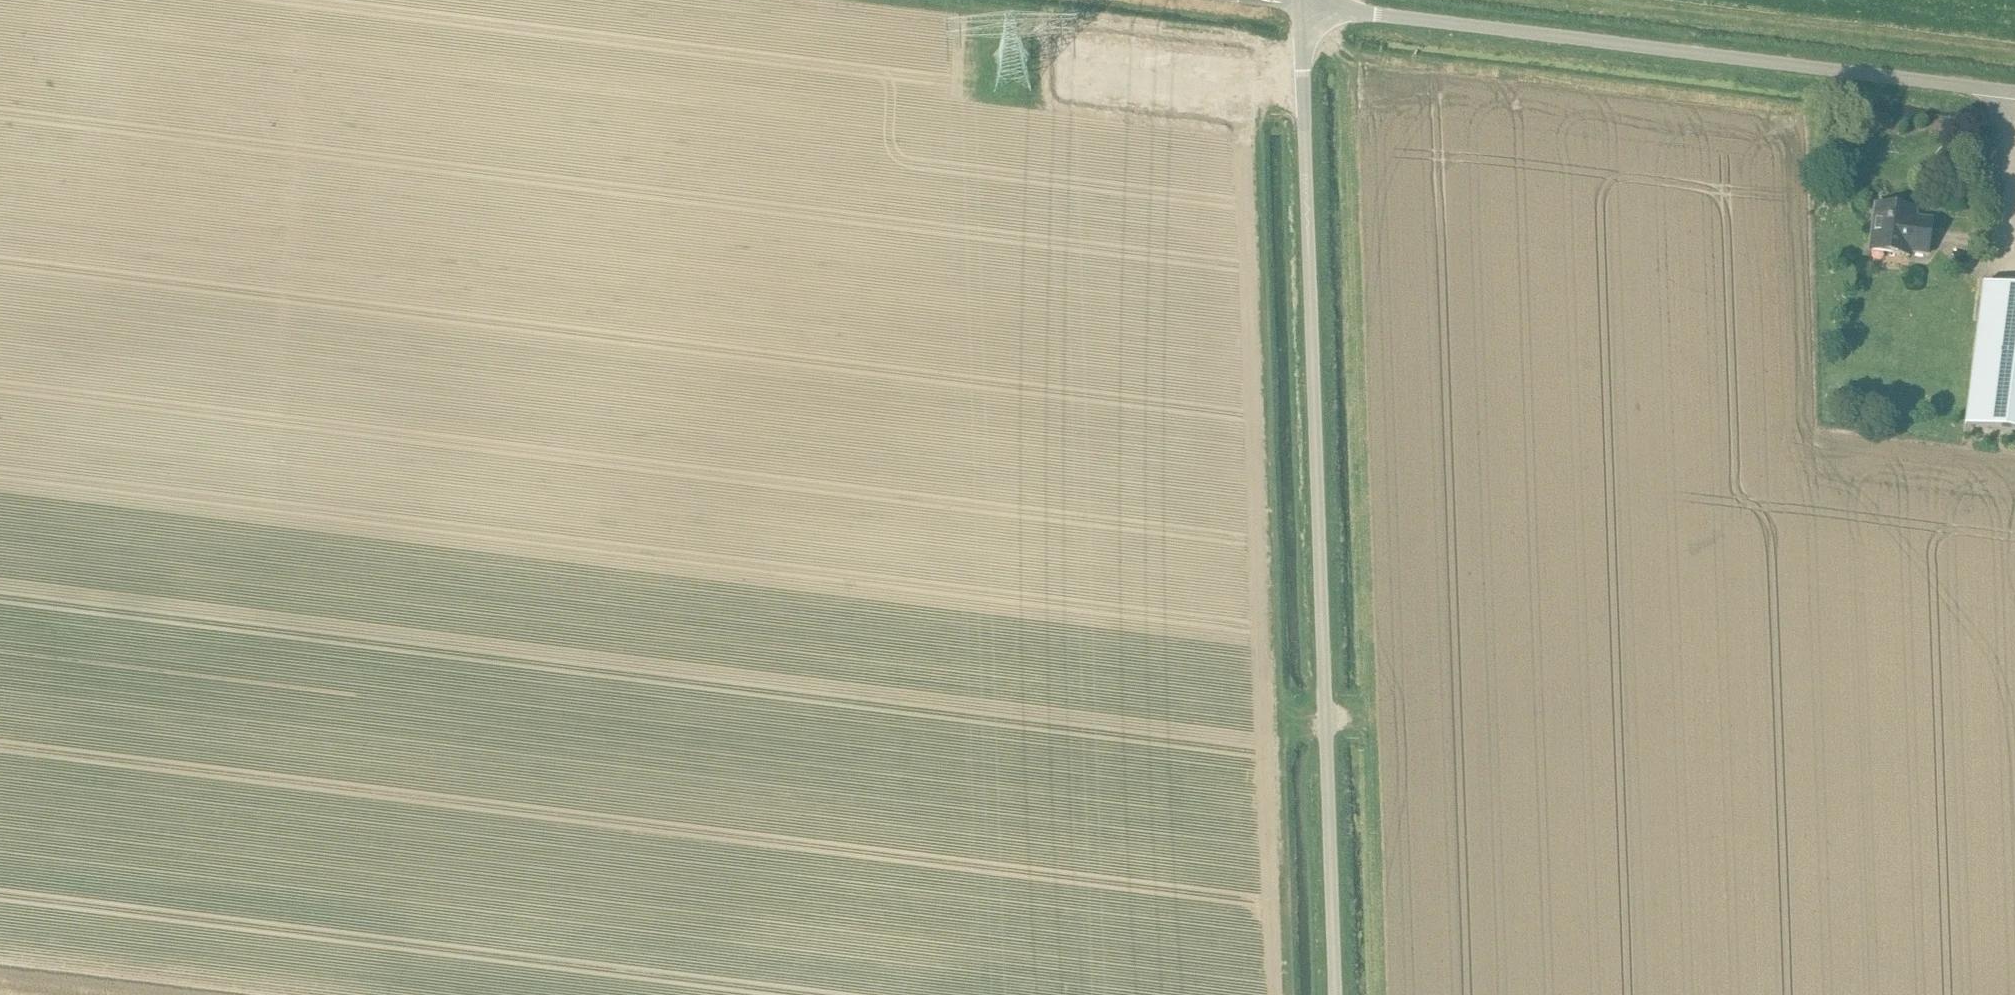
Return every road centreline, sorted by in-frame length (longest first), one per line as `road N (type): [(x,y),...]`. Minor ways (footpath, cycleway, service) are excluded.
road 1 (unclassified): [(1336,994),(1300,4)]
road 2 (unclassified): [(2014,92),(1300,4)]

